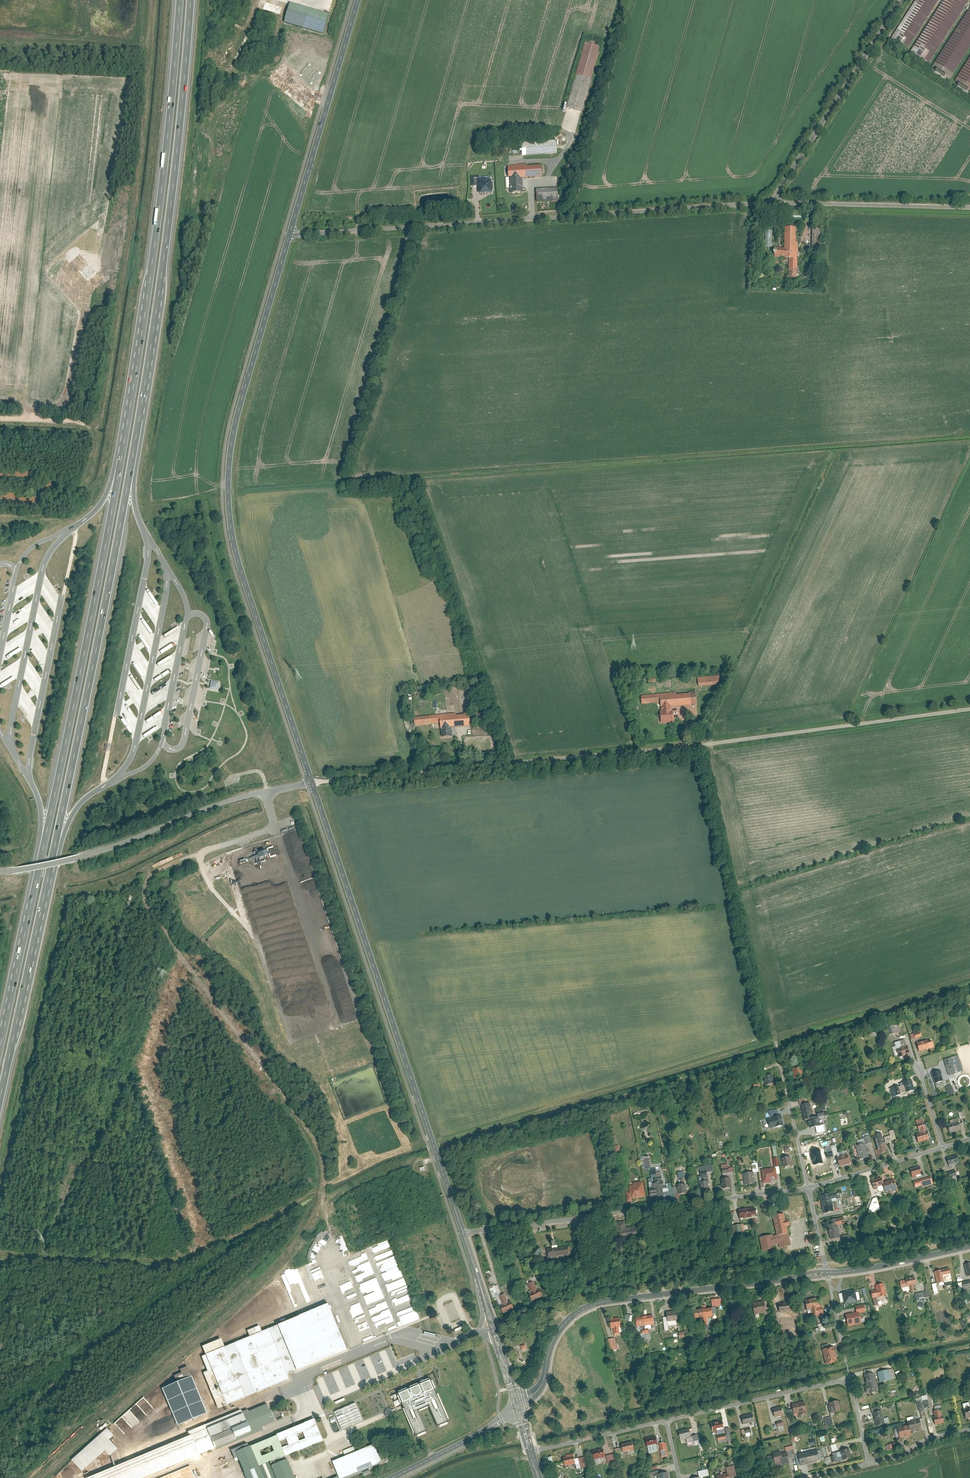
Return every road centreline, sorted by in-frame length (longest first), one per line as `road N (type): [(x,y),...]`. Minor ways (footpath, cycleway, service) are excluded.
road 1 (motorway): [(0,1101),(139,420),(191,0)]
road 2 (motorway): [(179,0),(161,197),(124,446),(0,1048)]
road 3 (unclassified): [(313,781),(969,710)]
road 4 (tertiary): [(313,781),(234,539),(229,503),(237,409),(290,234)]
road 5 (residential): [(771,203),(290,234)]
road 6 (tertiary): [(463,1235),(313,781)]
road 7 (tertiary): [(518,1409),(540,1387),(556,1333),(584,1311),(828,1275)]
road 8 (residential): [(468,1234),(808,1189)]
road 9 (unclassified): [(0,873),(77,859),(193,814),(313,781)]
road 10 (residential): [(666,1421),(849,1379),(869,1464)]
road 11 (tertiary): [(290,234),(358,0)]
road 12 (unclassified): [(771,203),(903,0)]
road 13 (track): [(0,512),(39,513),(75,491),(94,442),(81,420),(0,416)]
road 14 (residential): [(969,208),(771,203)]
road 15 (tertiary): [(518,1409),(463,1235)]
road 16 (residential): [(767,1040),(775,1044),(808,1189)]
road 17 (tertiary): [(390,1477),(518,1409)]
road 18 (tertiary): [(828,1275),(969,1247)]
road 19 (residential): [(808,1189),(945,1147)]
road 20 (residential): [(531,1452),(666,1421)]

